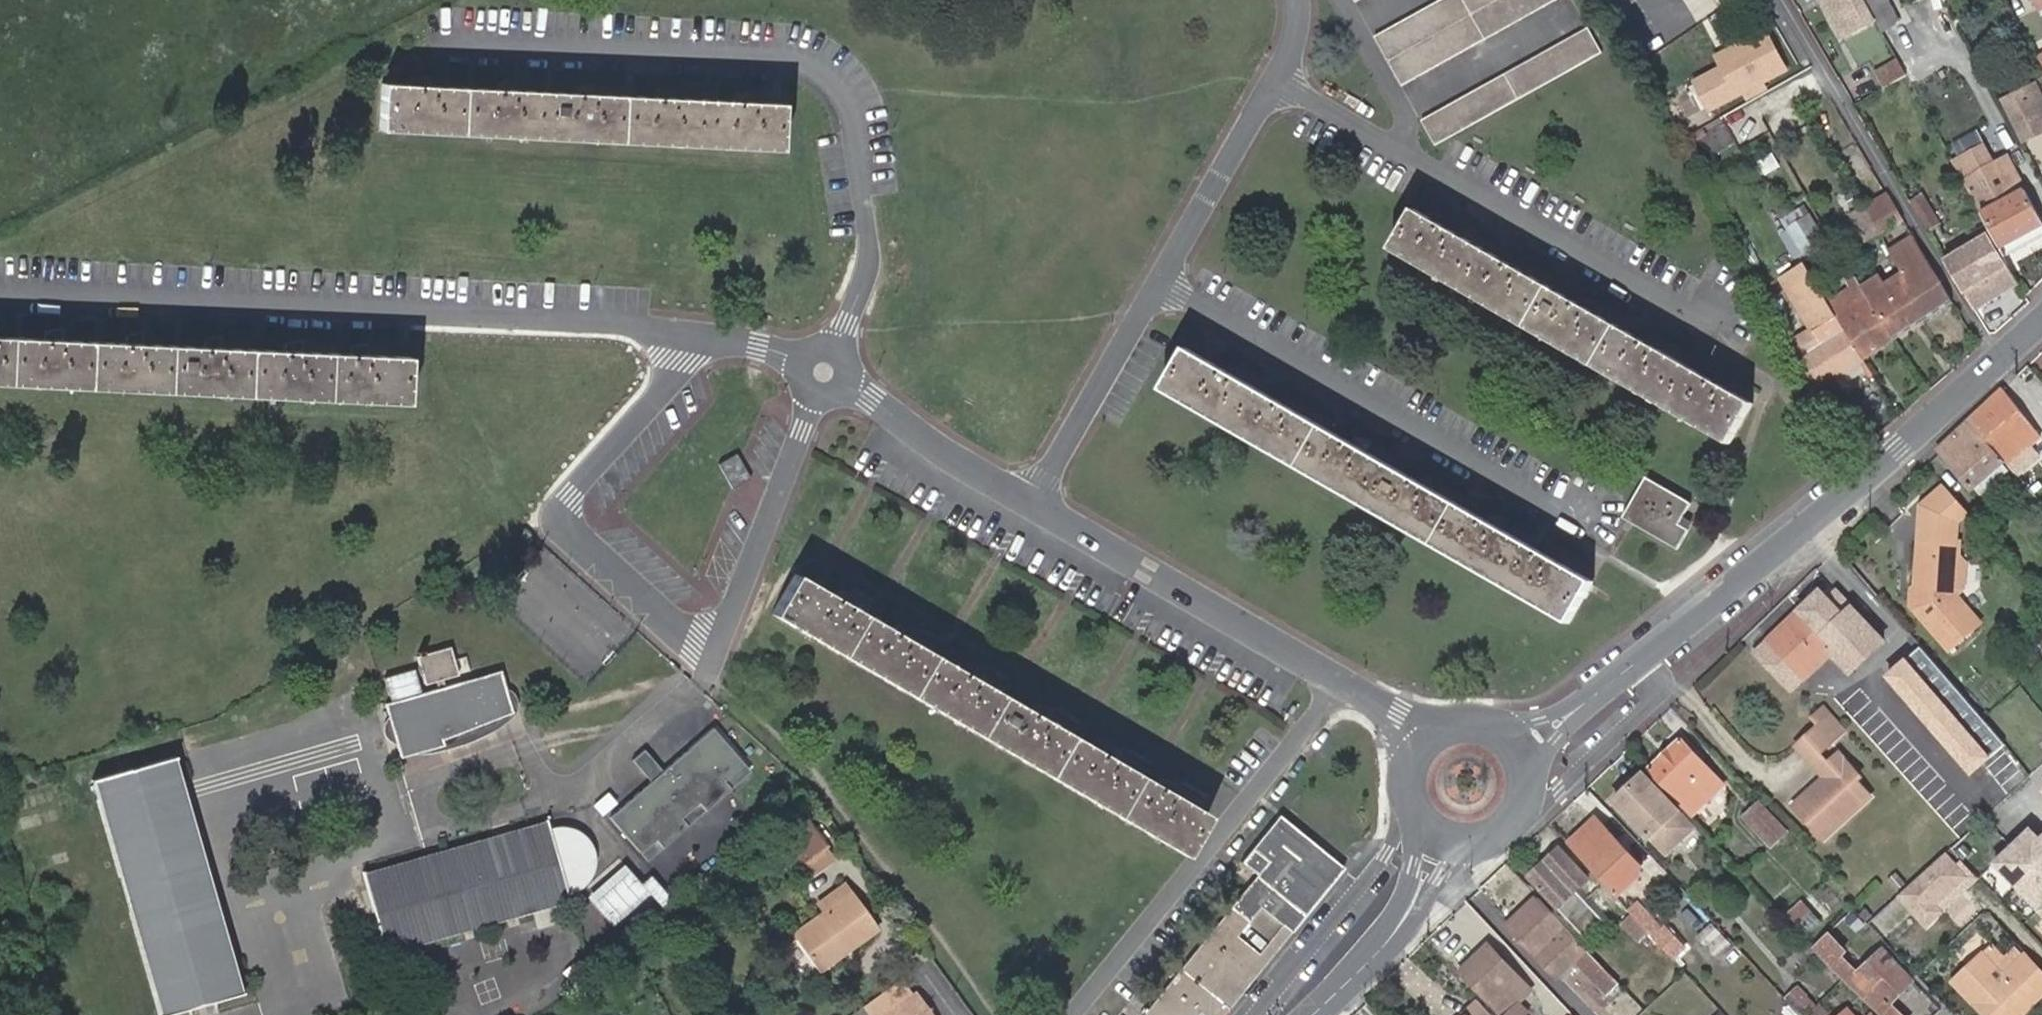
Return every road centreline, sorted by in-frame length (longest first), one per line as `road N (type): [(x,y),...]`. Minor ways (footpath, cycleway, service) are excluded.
road 1 (residential): [(824,371),(709,665),(563,522),(571,499),(679,360),(684,337)]
road 2 (residential): [(824,371),(870,255),(866,166),(840,93),(785,69),(447,45)]
road 3 (residential): [(684,337),(613,325),(10,296)]
road 4 (tertiary): [(2001,360),(1804,532),(1528,746)]
road 5 (residential): [(1346,679),(1029,499),(824,371)]
road 6 (residential): [(1277,87),(1737,349)]
road 7 (residential): [(1160,282),(1584,533)]
road 8 (residential): [(1072,1014),(1346,679)]
road 9 (residential): [(2001,360),(1792,0)]
road 10 (tertiary): [(1443,838),(1416,903),(1315,1014)]
road 11 (tertiary): [(1443,838),(1483,842),(1518,822),(1535,785),(1528,746)]
road 12 (residential): [(824,371),(761,345),(684,337)]
road 13 (tertiary): [(1428,725),(1406,756),(1405,794),(1426,827),(1443,838)]

